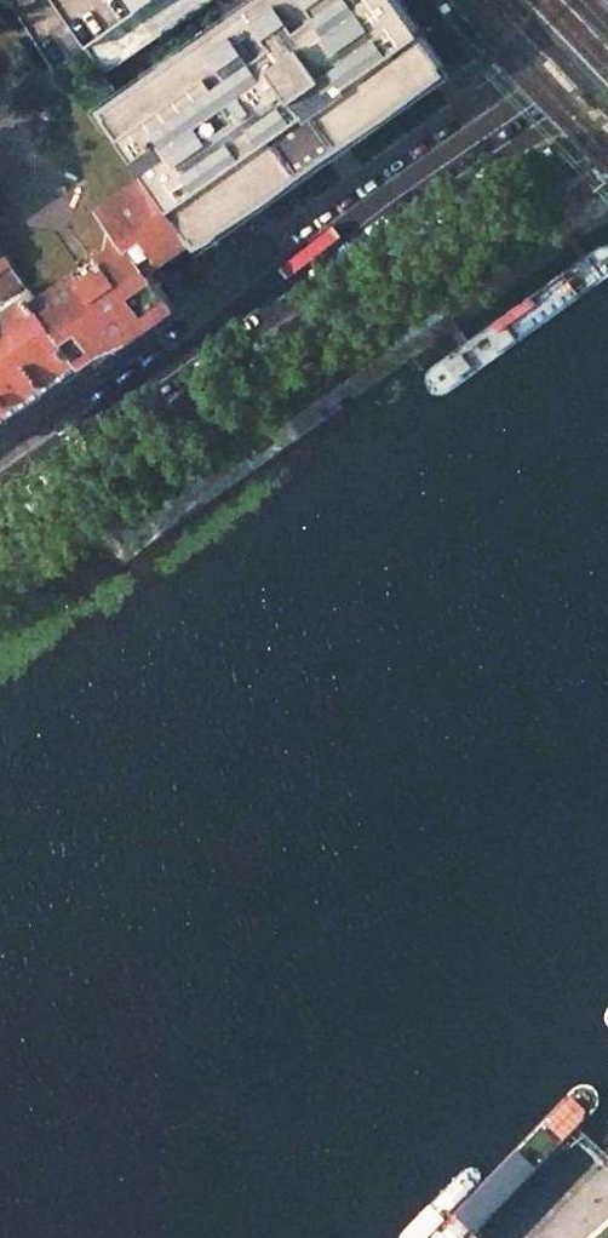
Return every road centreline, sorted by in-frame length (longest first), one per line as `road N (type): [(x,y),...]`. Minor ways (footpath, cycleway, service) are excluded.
road 1 (tertiary): [(607,59),(0,490)]
road 2 (track): [(262,301),(318,369),(246,425)]

